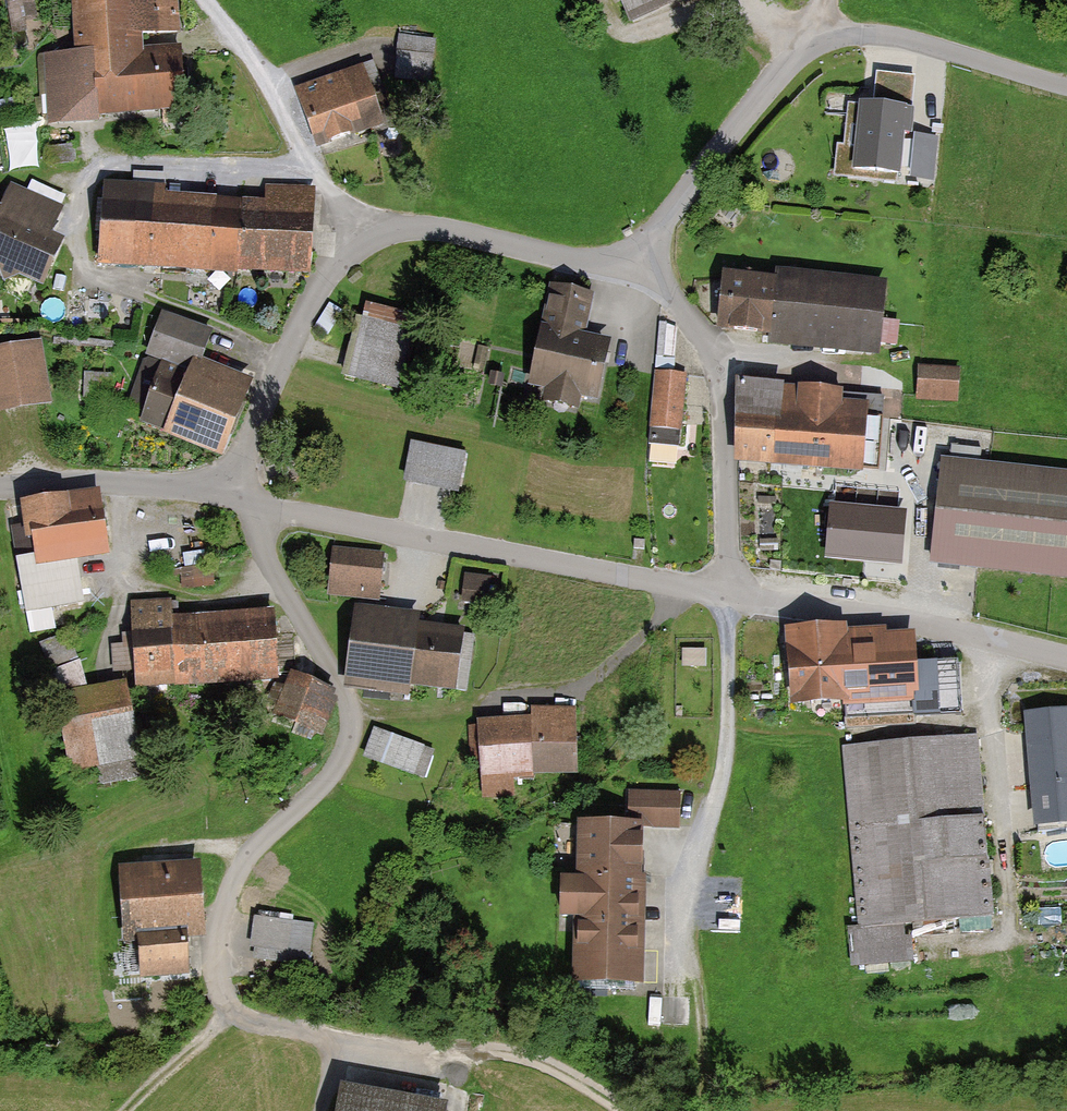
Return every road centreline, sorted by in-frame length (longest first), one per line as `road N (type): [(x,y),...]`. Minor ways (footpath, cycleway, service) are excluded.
road 1 (residential): [(257,504),(261,547),(354,714),(352,739),(333,771),(268,831),(234,877),(220,919),(227,1010),(334,1038),(530,1065),(630,1110)]
road 2 (unclassified): [(232,491),(324,276),(368,234),(423,227),(605,262),(641,256)]
road 3 (unclassified): [(641,256),(790,67),(821,44),(849,35),(894,38),(1066,87)]
road 4 (residential): [(257,504),(730,594)]
road 5 (residential): [(691,986),(685,925),(730,740),(730,594)]
road 6 (residential): [(641,256),(704,340),(722,388),(730,594)]
road 7 (residential): [(1015,948),(992,638)]
road 8 (track): [(368,234),(316,169),(272,79),(199,0)]
road 9 (residential): [(730,594),(992,638)]
road 10 (unclassified): [(0,487),(232,491)]
road 11 (track): [(125,1110),(227,1010)]
road 12 (track): [(699,1110),(702,1037),(691,986)]

